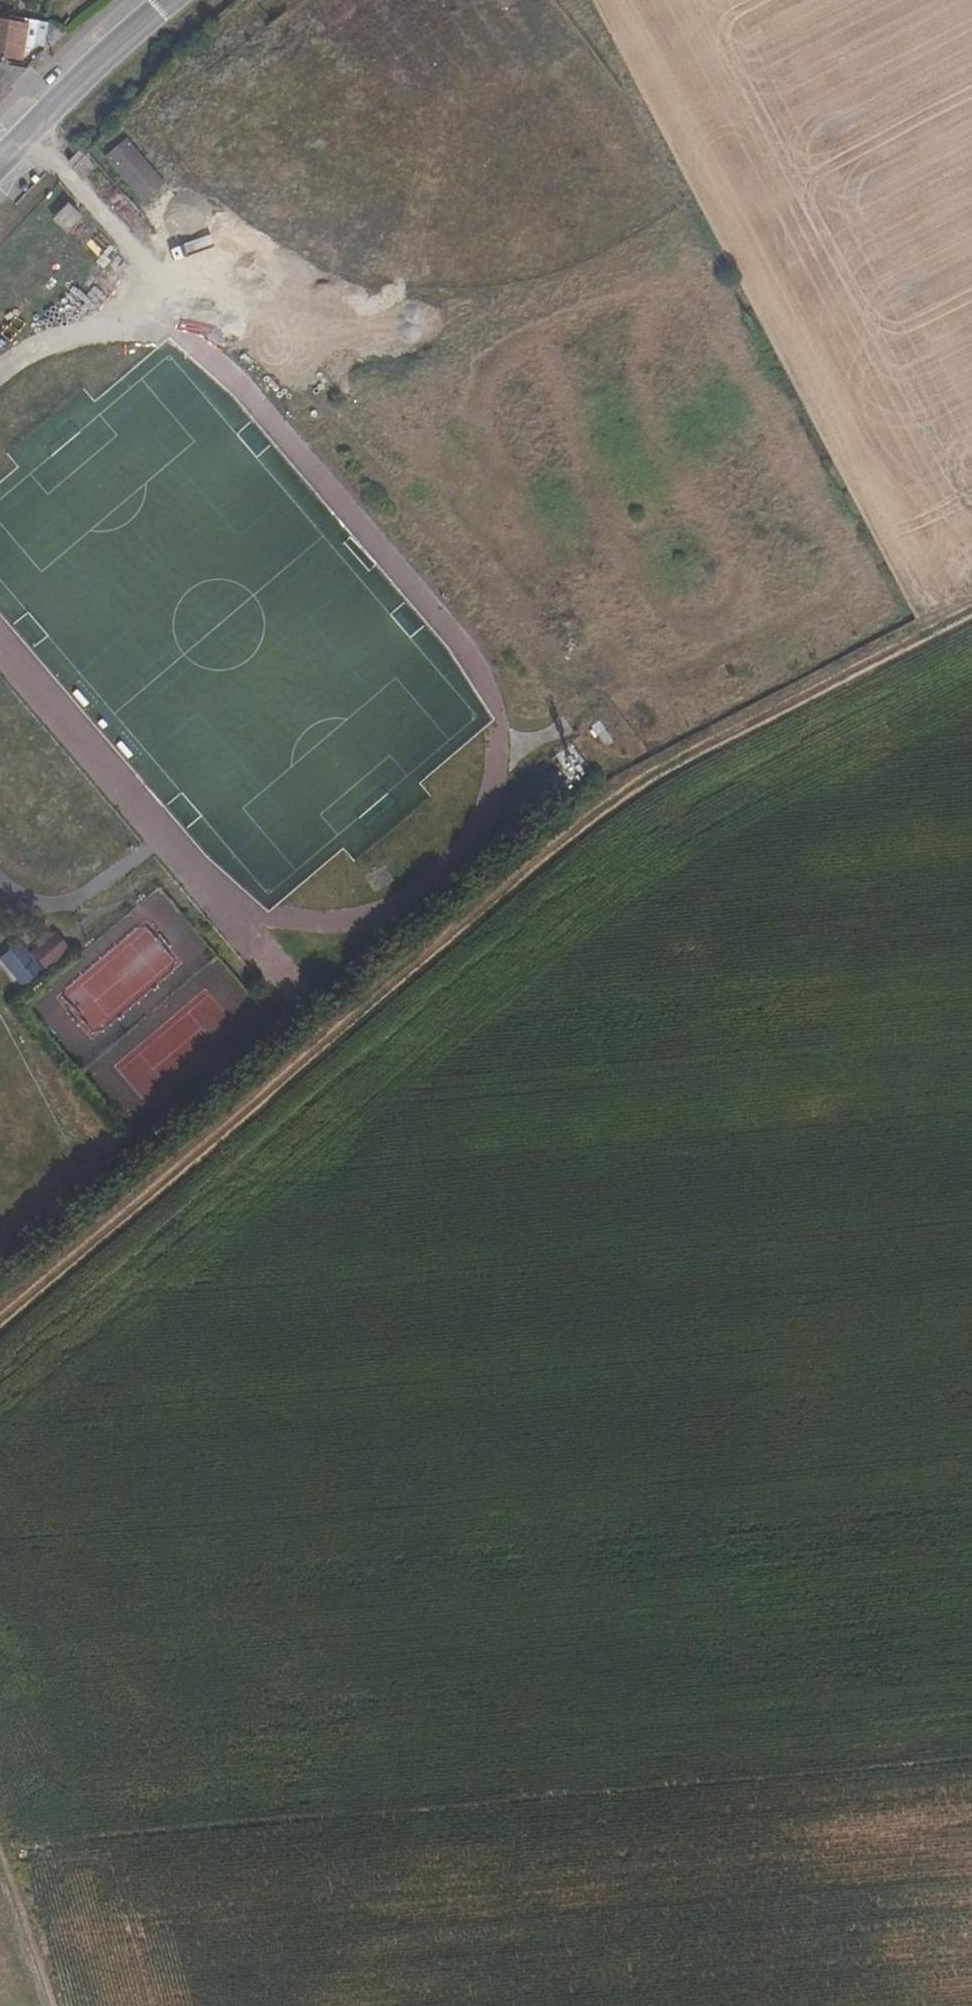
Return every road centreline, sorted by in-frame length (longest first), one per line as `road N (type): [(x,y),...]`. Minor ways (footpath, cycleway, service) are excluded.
road 1 (track): [(971,601),(618,783),(0,1326)]
road 2 (residential): [(171,0),(0,162)]
road 3 (track): [(0,1852),(48,2005)]

